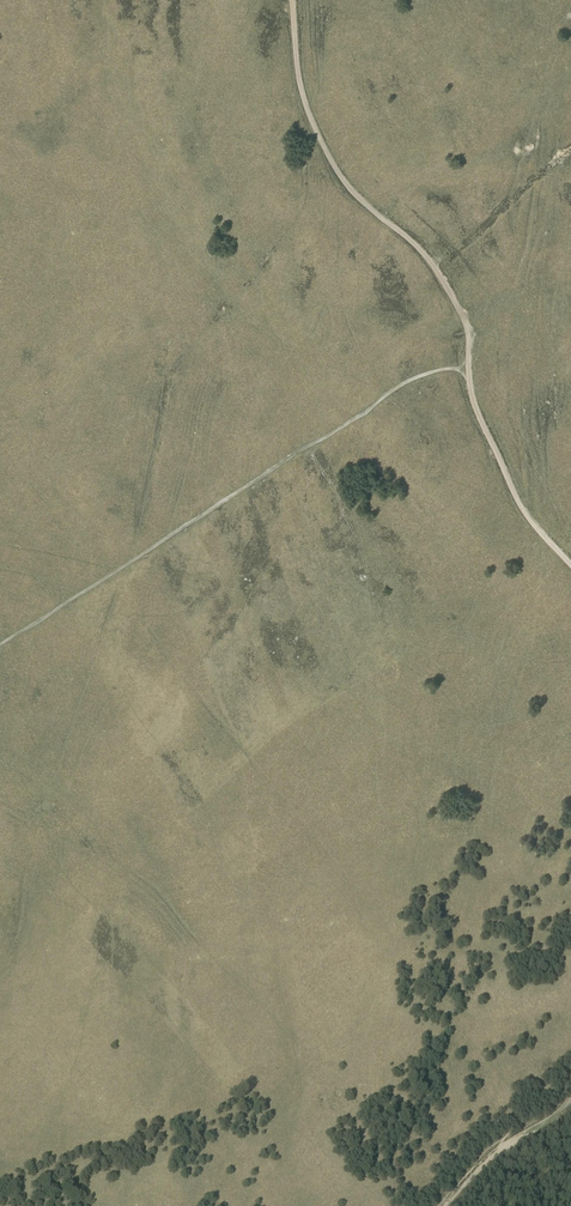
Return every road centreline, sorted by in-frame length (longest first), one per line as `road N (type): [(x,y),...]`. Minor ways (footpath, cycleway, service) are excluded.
road 1 (track): [(467,370),(400,386),(0,644)]
road 2 (track): [(467,370),(460,312),(434,266),(347,187),(309,112),(292,0)]
road 3 (track): [(570,565),(516,498),(467,370)]
road 4 (track): [(445,1205),(497,1153),(570,1101)]

